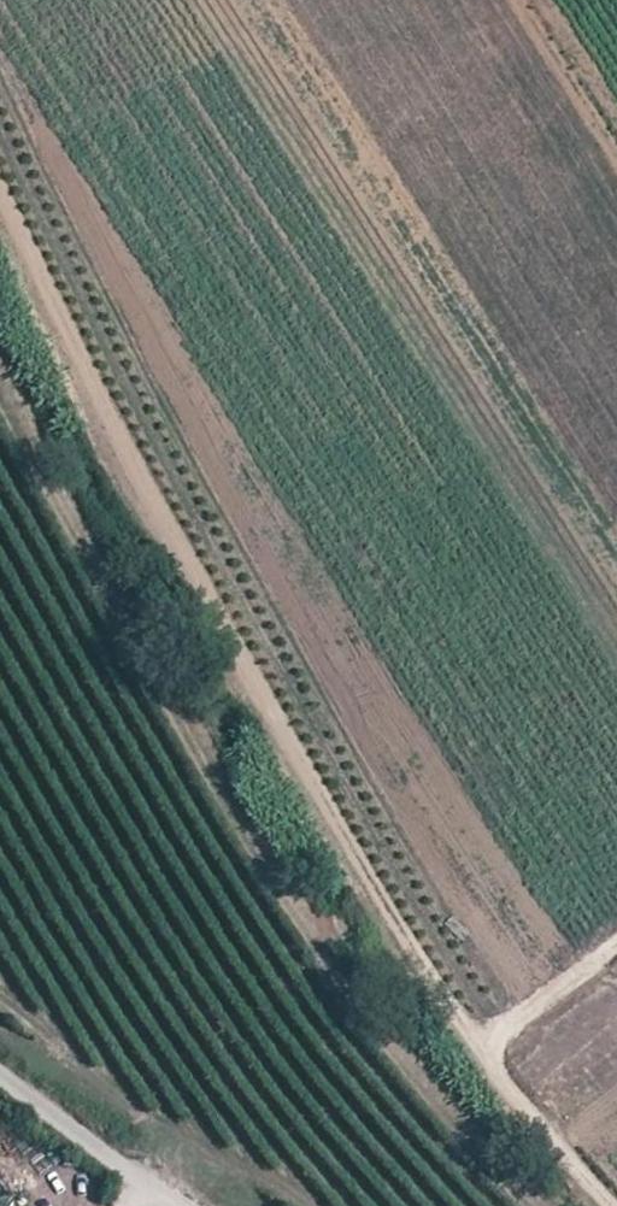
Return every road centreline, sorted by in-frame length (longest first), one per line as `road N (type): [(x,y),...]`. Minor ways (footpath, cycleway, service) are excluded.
road 1 (unclassified): [(0,1071),(177,1205)]

